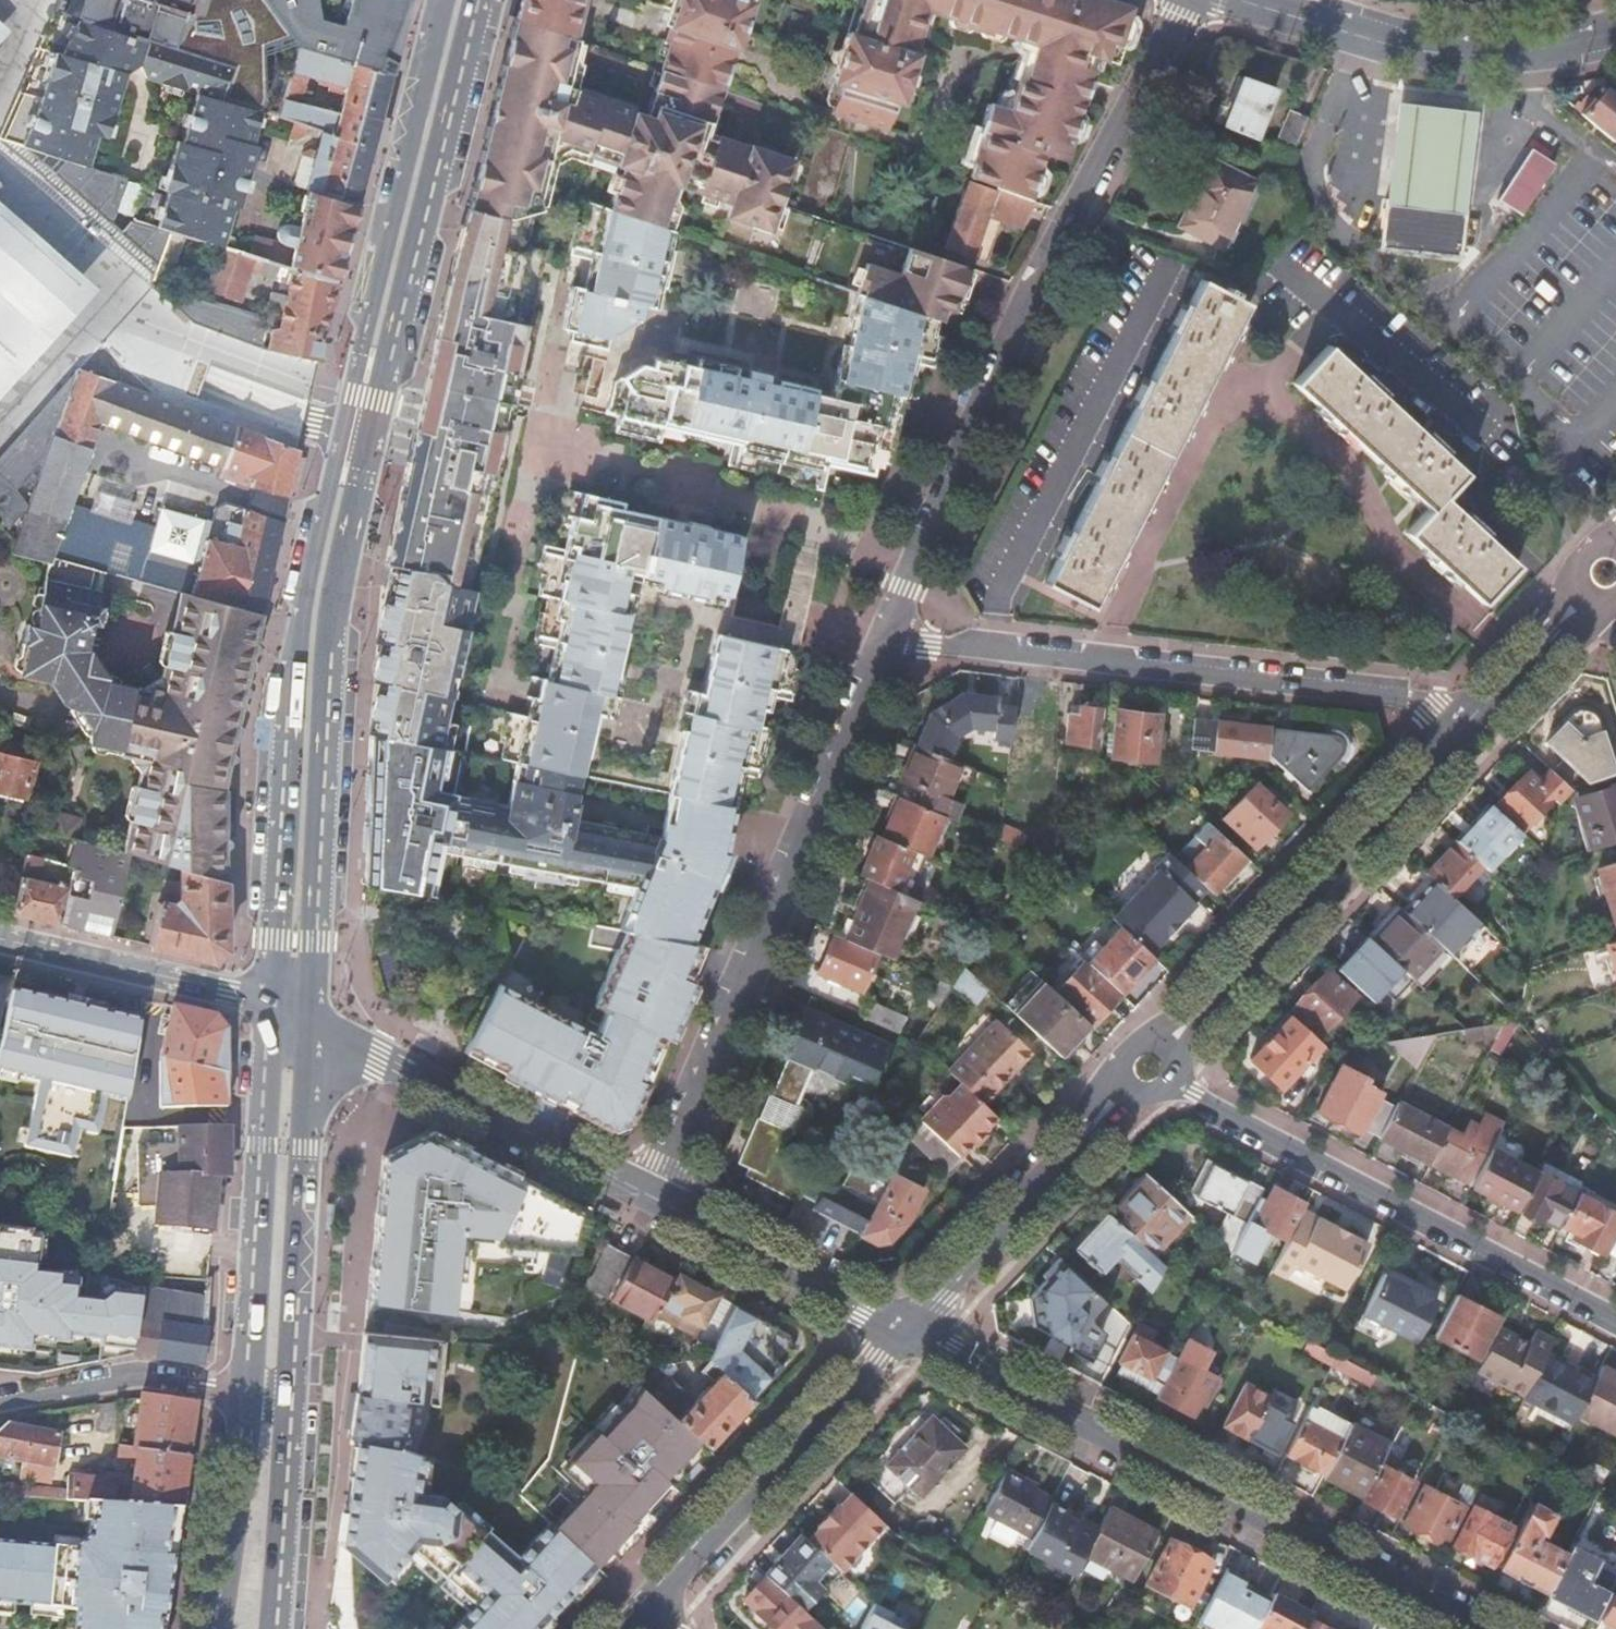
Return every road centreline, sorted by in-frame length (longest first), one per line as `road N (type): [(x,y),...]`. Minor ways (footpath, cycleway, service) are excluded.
road 1 (primary): [(311,1018),(334,609),(479,0)]
road 2 (primary): [(444,0),(303,615),(270,1003)]
road 3 (residential): [(878,639),(1042,260),(1181,0)]
road 4 (residential): [(909,1333),(1472,1628)]
road 5 (residential): [(878,639),(658,1201)]
road 6 (residential): [(1462,725),(1441,705),(878,639)]
road 7 (unclassified): [(1148,1069),(1615,1320)]
road 8 (residential): [(1148,1069),(1462,725)]
road 9 (residential): [(311,1018),(658,1201)]
road 10 (primary): [(270,1003),(247,1393)]
road 11 (residential): [(646,1619),(909,1333)]
road 12 (primary): [(292,1396),(311,1018)]
road 13 (residential): [(909,1333),(1148,1069)]
road 14 (secondary): [(1615,36),(1571,49),(1455,52),(1271,0)]
road 15 (residential): [(658,1201),(909,1333)]
road 16 (secondary): [(0,940),(270,1003)]
road 17 (residential): [(247,1393),(143,1380),(0,1403)]
road 18 (primary): [(247,1393),(216,1628)]
road 19 (primary): [(275,1628),(292,1396)]
road 20 (residential): [(1462,725),(1588,591)]

